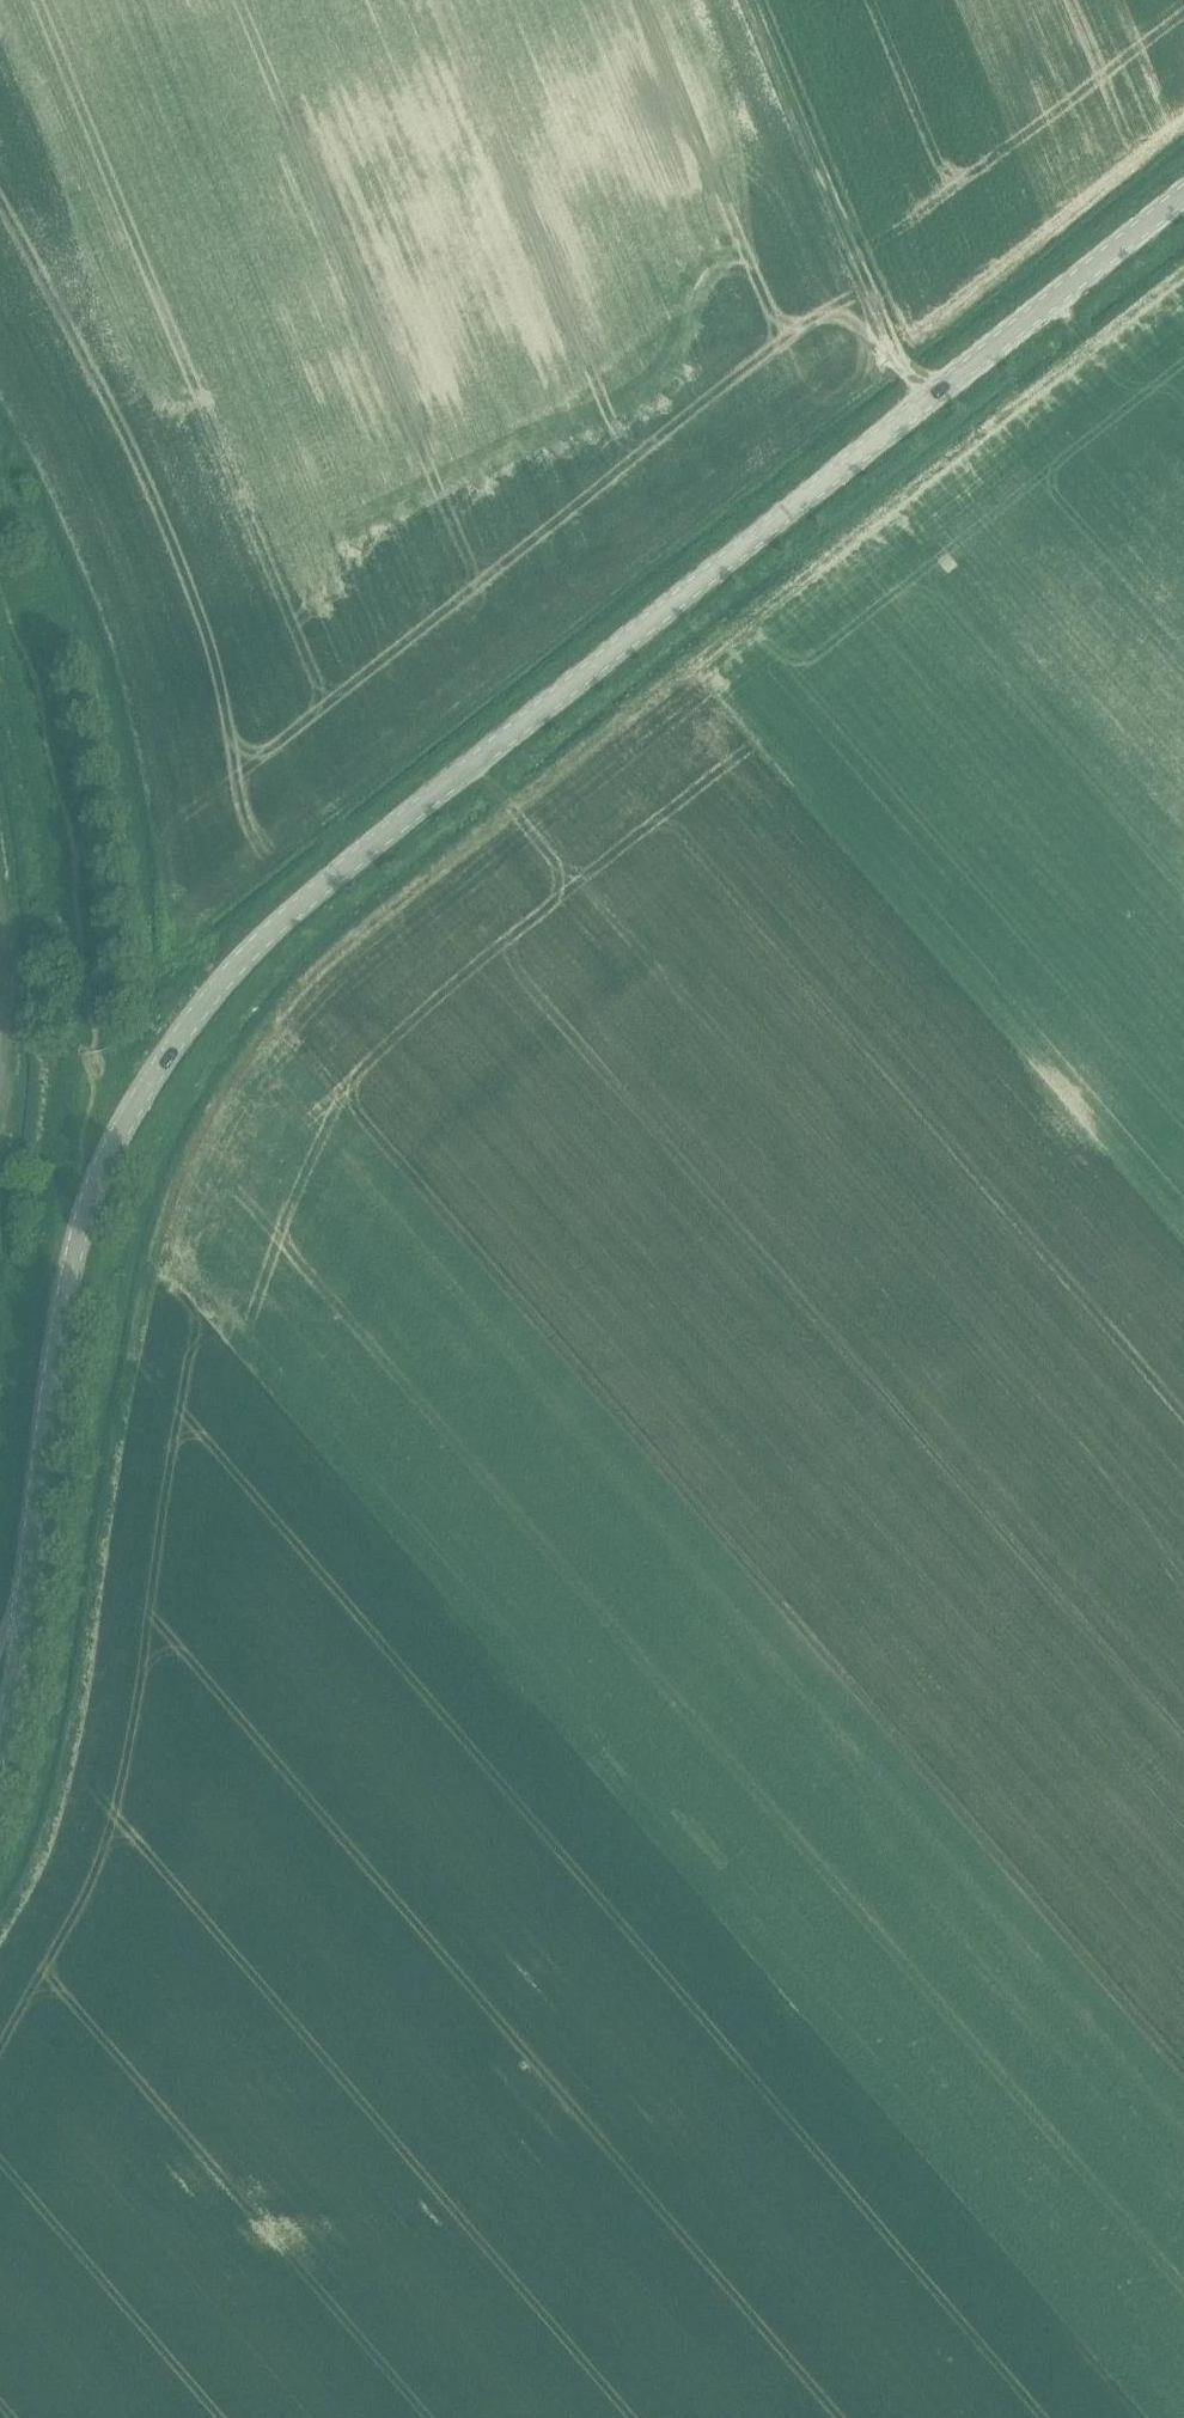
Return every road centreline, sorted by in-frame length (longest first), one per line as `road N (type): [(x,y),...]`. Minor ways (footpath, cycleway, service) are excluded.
road 1 (tertiary): [(22,1614),(60,1313),(89,1197),(199,1012),(305,900),(1183,189)]
road 2 (tertiary): [(0,1764),(22,1614)]

